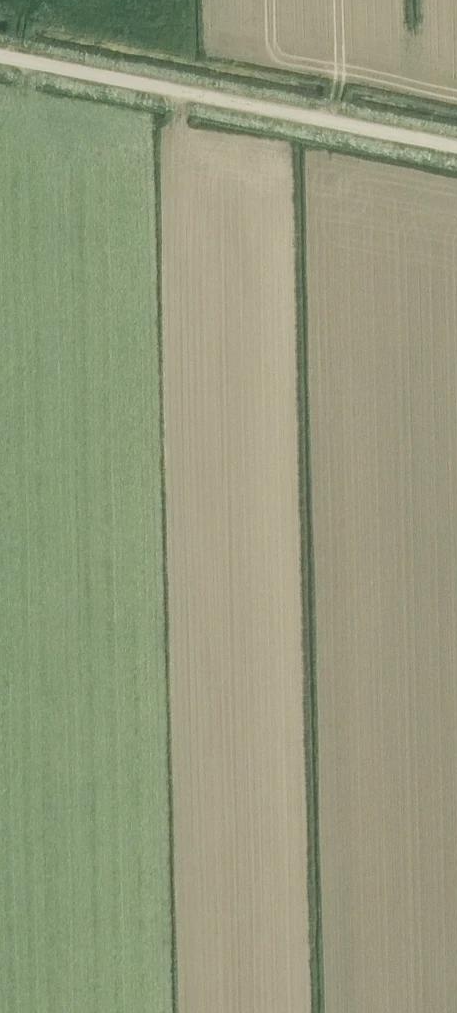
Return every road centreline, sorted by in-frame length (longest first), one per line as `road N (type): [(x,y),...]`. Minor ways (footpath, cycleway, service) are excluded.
road 1 (unclassified): [(456,146),(0,55)]

